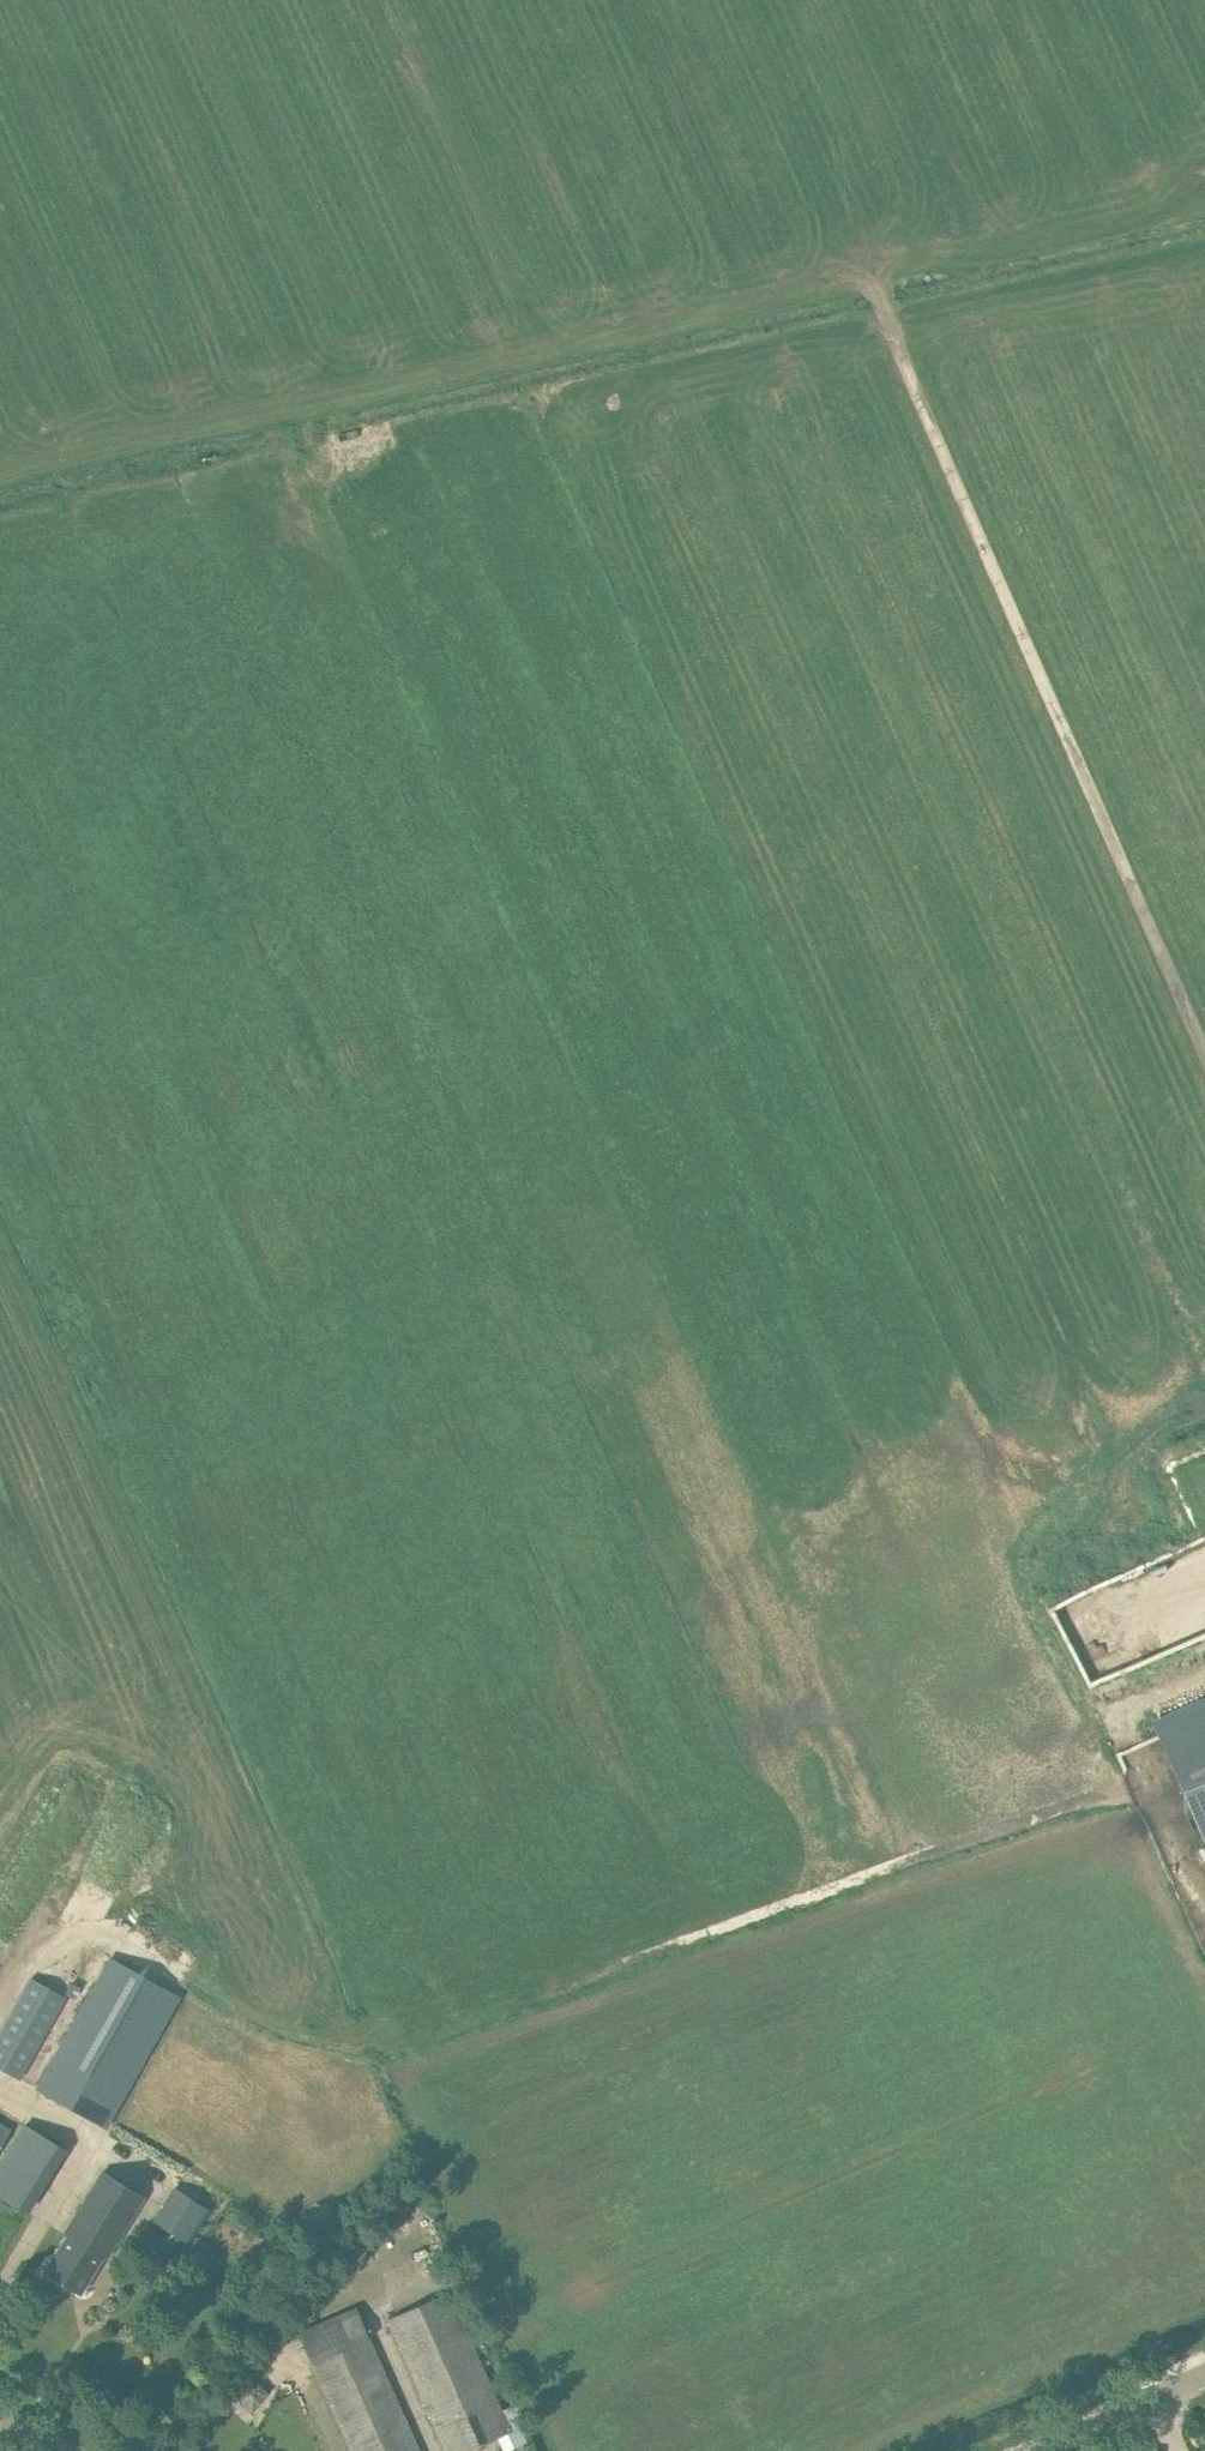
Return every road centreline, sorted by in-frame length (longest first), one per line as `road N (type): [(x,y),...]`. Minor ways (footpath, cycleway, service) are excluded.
road 1 (unclassified): [(1037,2450),(1204,2378)]

